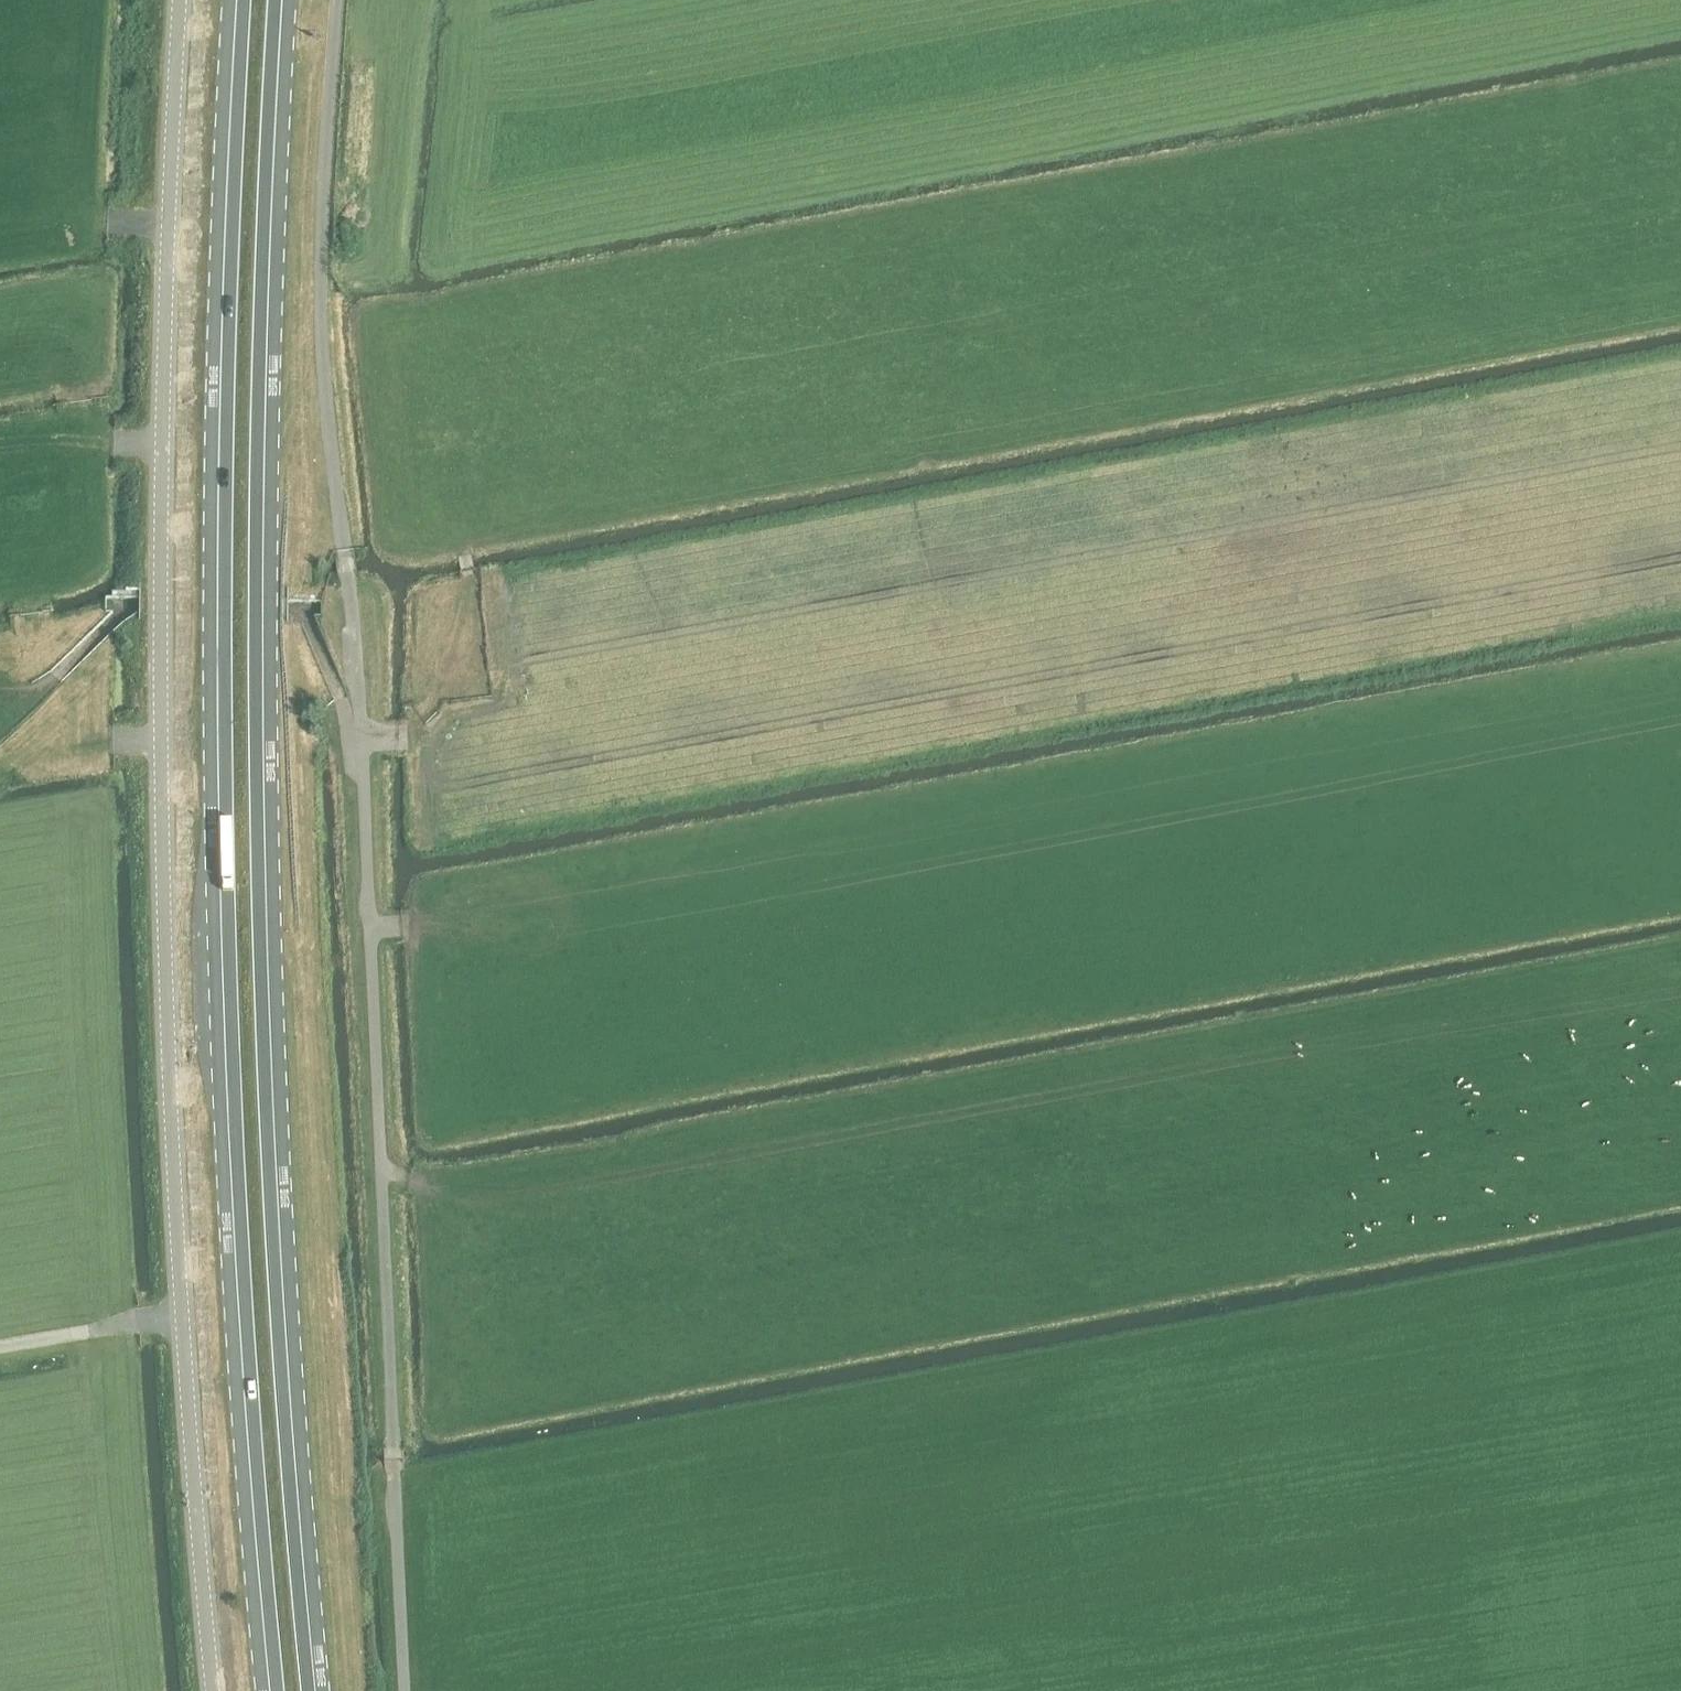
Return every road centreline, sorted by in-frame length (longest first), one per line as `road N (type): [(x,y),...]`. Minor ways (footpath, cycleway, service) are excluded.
road 1 (track): [(405,1690),(366,823),(322,363),(339,0)]
road 2 (unclassified): [(214,1690),(185,1388),(162,780),(165,269),(180,0)]
road 3 (primary): [(315,1690),(278,1219),(263,778),(269,276),(282,0)]
road 4 (primary): [(236,0),(218,523),(218,779),(233,1223),(269,1690)]
road 5 (track): [(181,1311),(0,1341)]

